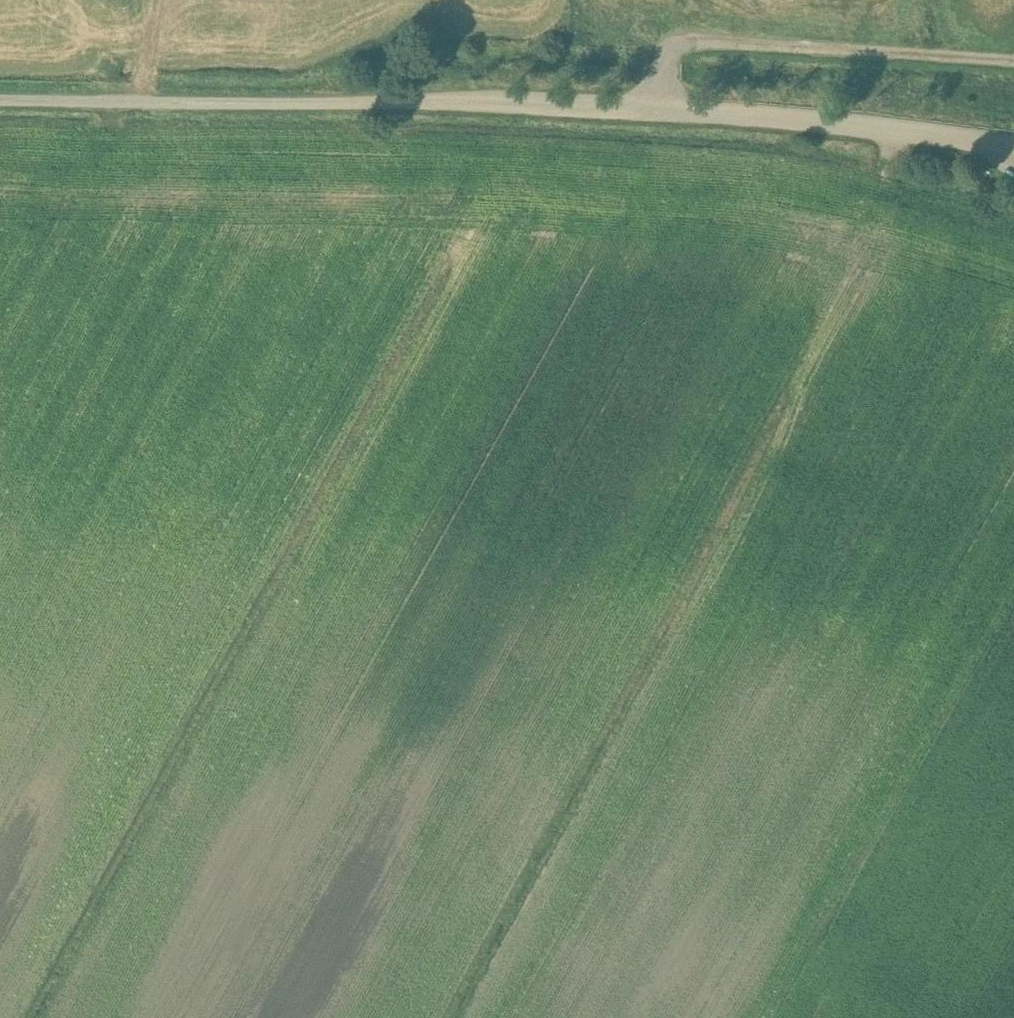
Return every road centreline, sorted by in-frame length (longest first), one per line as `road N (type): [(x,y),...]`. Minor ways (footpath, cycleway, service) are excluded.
road 1 (unclassified): [(1013,145),(565,103),(0,105)]
road 2 (track): [(648,106),(670,57),(701,42),(1013,63)]

